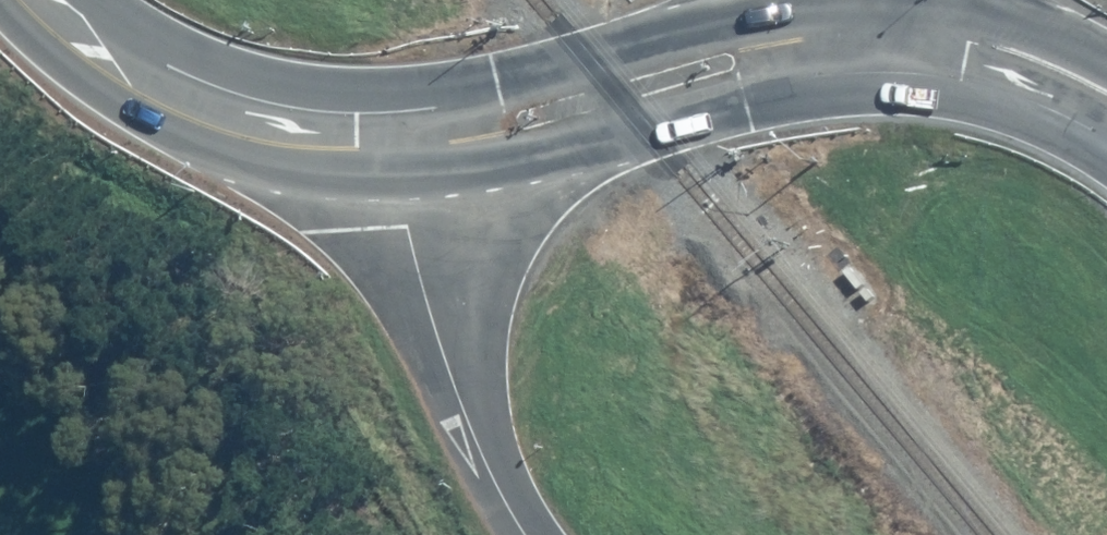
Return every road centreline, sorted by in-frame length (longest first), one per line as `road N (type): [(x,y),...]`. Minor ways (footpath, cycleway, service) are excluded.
road 1 (secondary): [(880,36),(755,51),(543,116),(393,138)]
road 2 (unclassified): [(527,534),(450,388),(424,307),(393,138)]
road 3 (secondary): [(18,0),(72,50),(185,111),(316,139),(393,138)]
road 4 (secondary): [(1106,96),(1014,52),(948,37),(880,36)]

